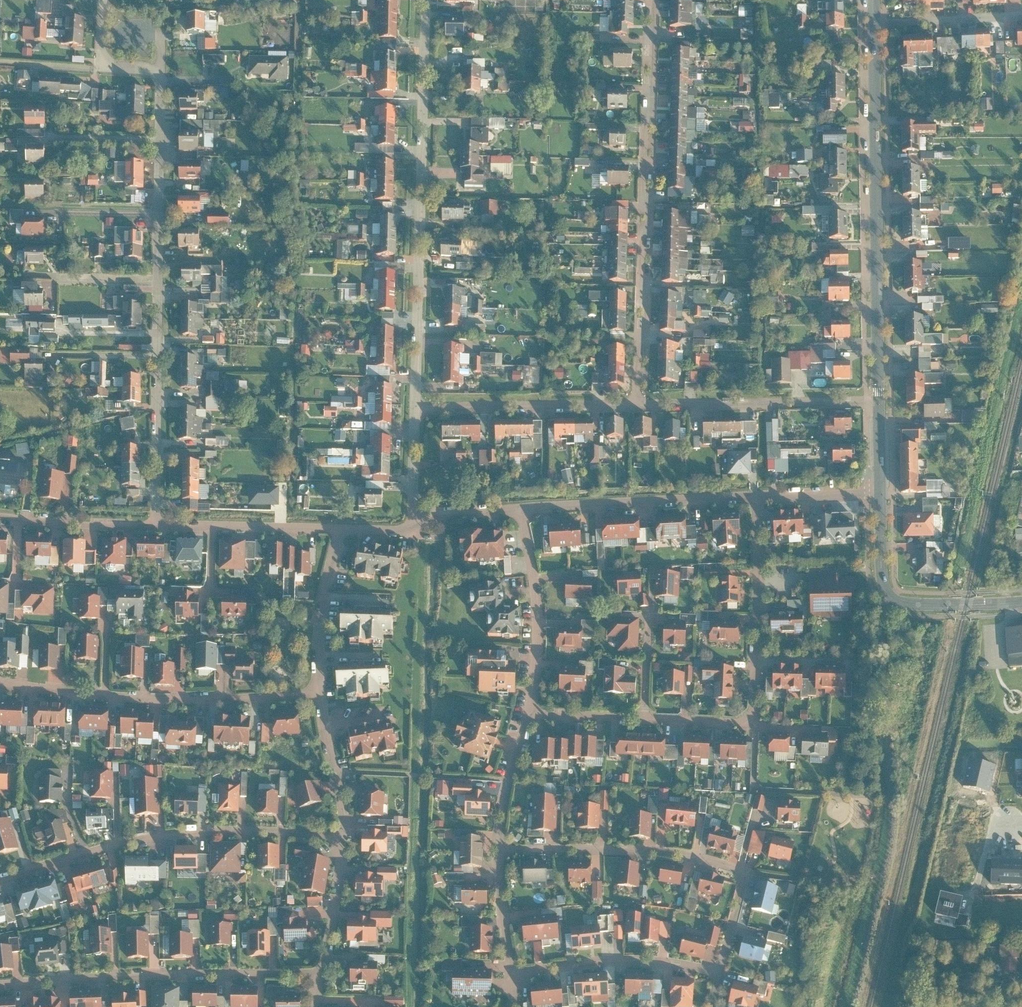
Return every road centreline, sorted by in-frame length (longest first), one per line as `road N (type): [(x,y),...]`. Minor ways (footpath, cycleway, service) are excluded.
road 1 (residential): [(104,0),(100,67),(159,70),(155,527)]
road 2 (residential): [(530,715),(754,726),(756,499)]
road 3 (residential): [(417,410),(425,0)]
road 4 (residential): [(638,406),(655,0)]
road 5 (residential): [(874,22),(879,402)]
road 6 (residential): [(720,974),(747,872),(654,851),(500,851)]
road 7 (residential): [(0,877),(174,834),(343,840)]
road 8 (residential): [(0,986),(121,975),(322,976)]
road 9 (residential): [(0,682),(173,701),(319,696)]
road 10 (residential): [(879,402),(638,406)]
road 11 (residential): [(880,493),(882,579),(892,600),(1021,603)]
road 12 (residential): [(756,499),(522,510)]
road 13 (residential): [(638,406),(417,410)]
road 14 (residential): [(513,977),(602,963),(720,974)]
road 15 (residential): [(522,510),(538,629),(530,715)]
road 16 (residential): [(341,530),(155,527)]
road 17 (residential): [(341,530),(322,606),(319,696)]
road 18 (residential): [(155,527),(0,518)]
road 19 (residential): [(874,22),(1021,15)]
road 20 (residential): [(319,696),(343,840)]
road 21 (residential): [(530,715),(509,779),(500,851)]
road 22 (residential): [(343,840),(322,976)]
road 23 (residential): [(500,851),(513,977)]
road 24 (residential): [(880,493),(756,499)]

